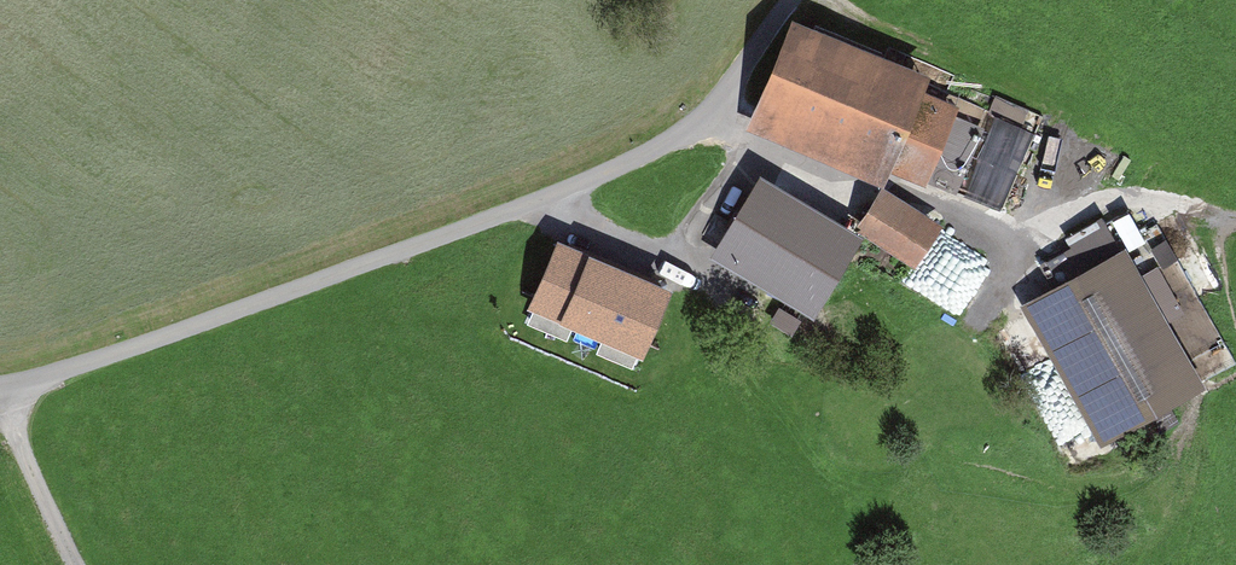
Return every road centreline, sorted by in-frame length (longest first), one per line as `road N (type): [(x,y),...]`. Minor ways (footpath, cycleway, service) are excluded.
road 1 (unclassified): [(0,402),(636,168),(733,101),(798,0)]
road 2 (track): [(77,564),(6,403)]

